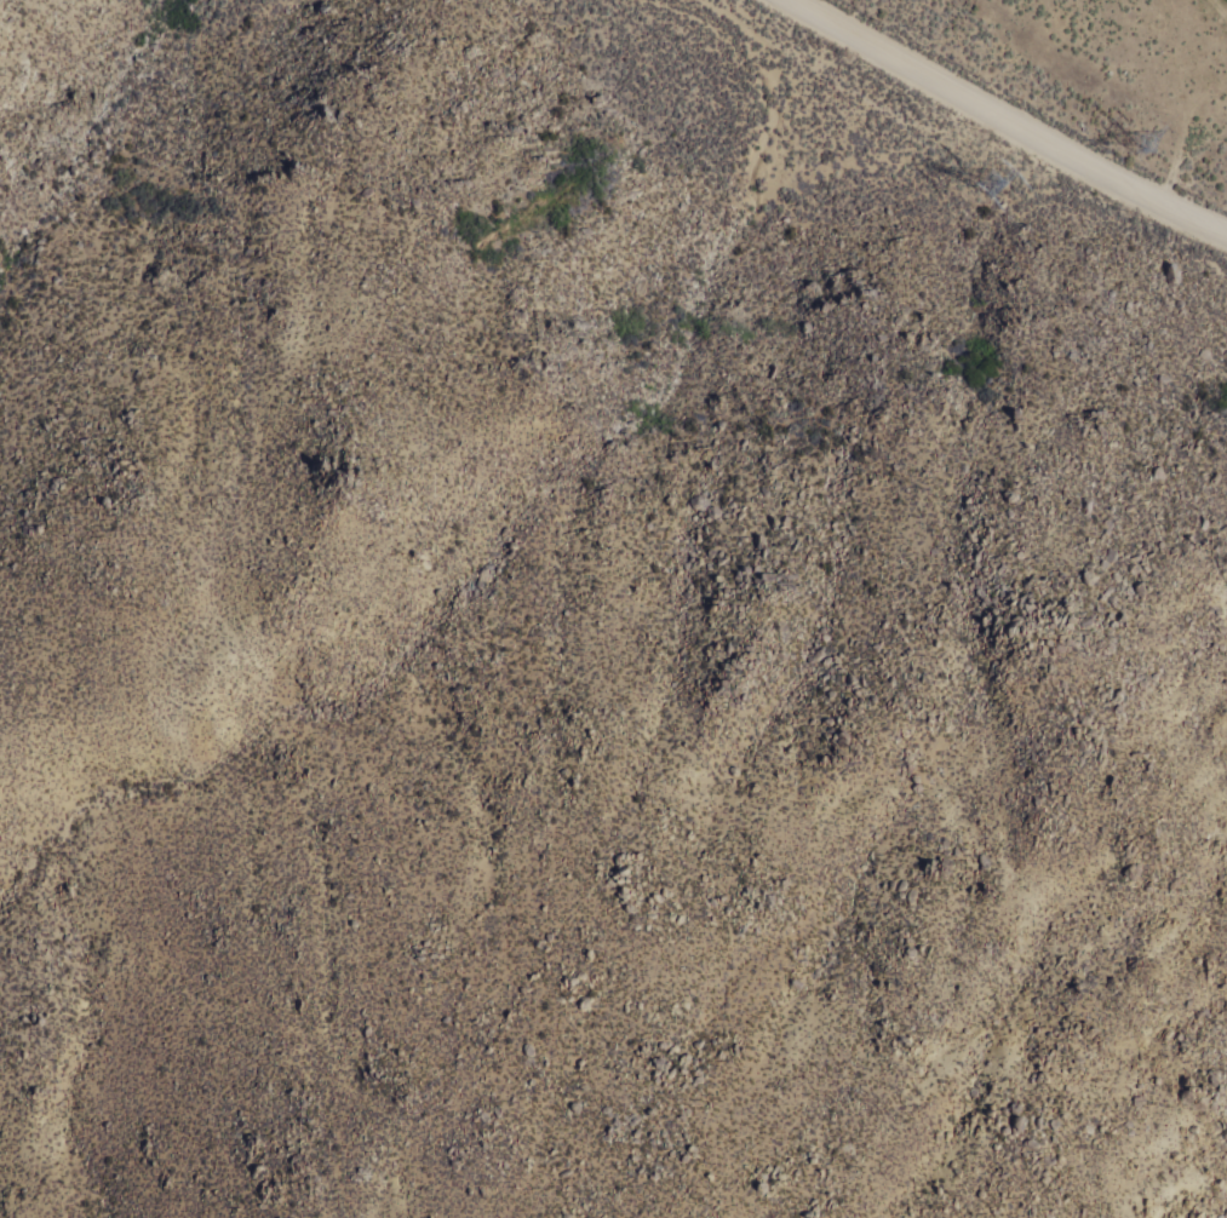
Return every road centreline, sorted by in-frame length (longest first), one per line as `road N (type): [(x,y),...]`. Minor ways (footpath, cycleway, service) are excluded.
road 1 (residential): [(793,0),(1226,241)]

